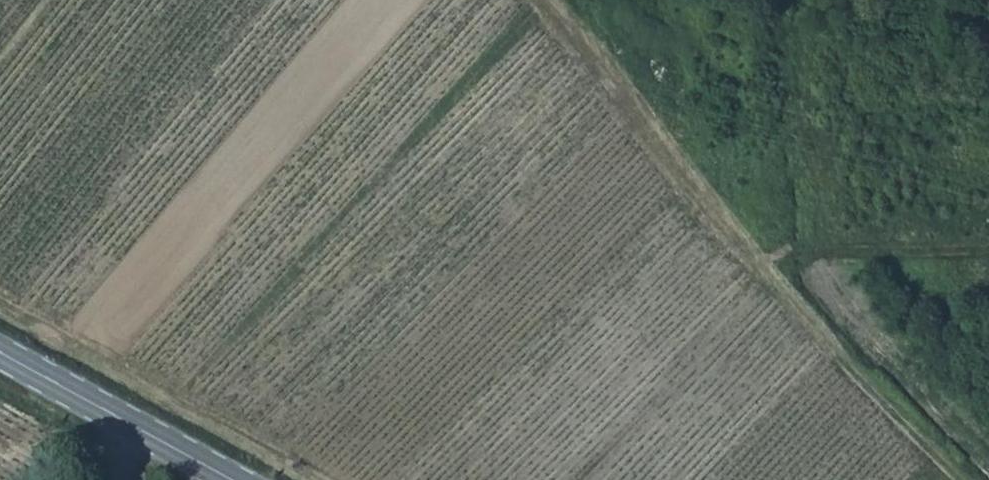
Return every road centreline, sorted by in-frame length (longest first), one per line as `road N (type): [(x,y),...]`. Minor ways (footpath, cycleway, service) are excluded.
road 1 (track): [(988,231),(781,239),(554,0)]
road 2 (secondary): [(0,350),(142,428)]

